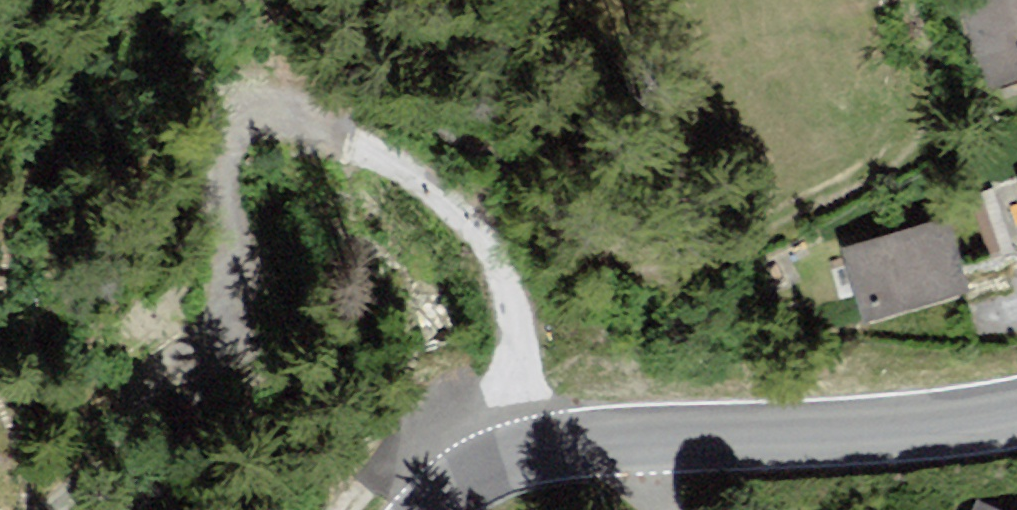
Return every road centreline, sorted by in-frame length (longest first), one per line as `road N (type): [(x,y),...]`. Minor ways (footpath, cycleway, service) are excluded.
road 1 (tertiary): [(1016,410),(475,456),(410,509)]
road 2 (track): [(239,319),(172,355),(122,405),(84,473),(34,509)]

